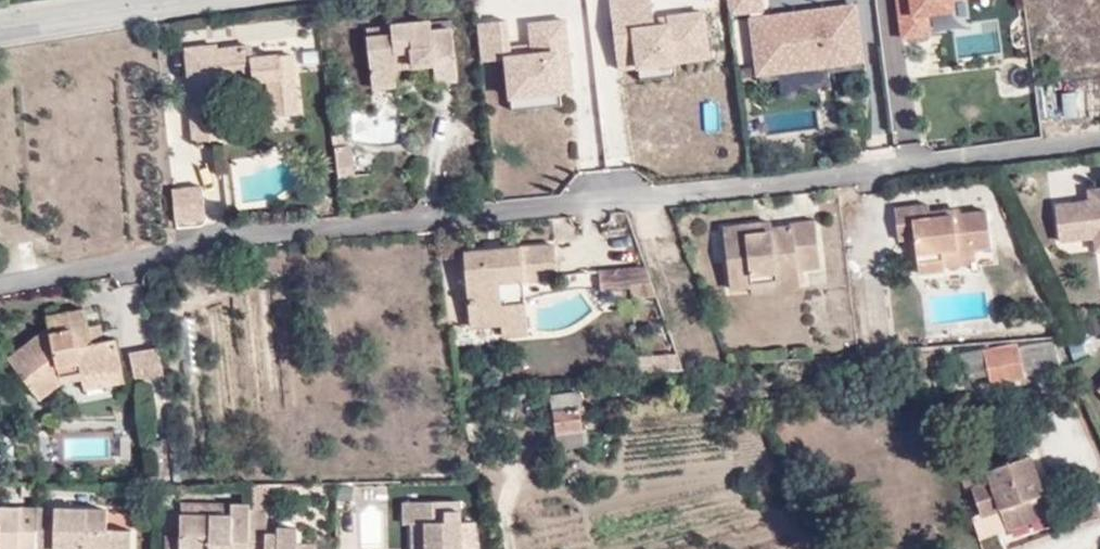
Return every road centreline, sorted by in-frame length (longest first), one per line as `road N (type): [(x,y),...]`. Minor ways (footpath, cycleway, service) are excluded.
road 1 (residential): [(0,285),(268,236),(1099,142)]
road 2 (unclassified): [(0,30),(179,0)]

